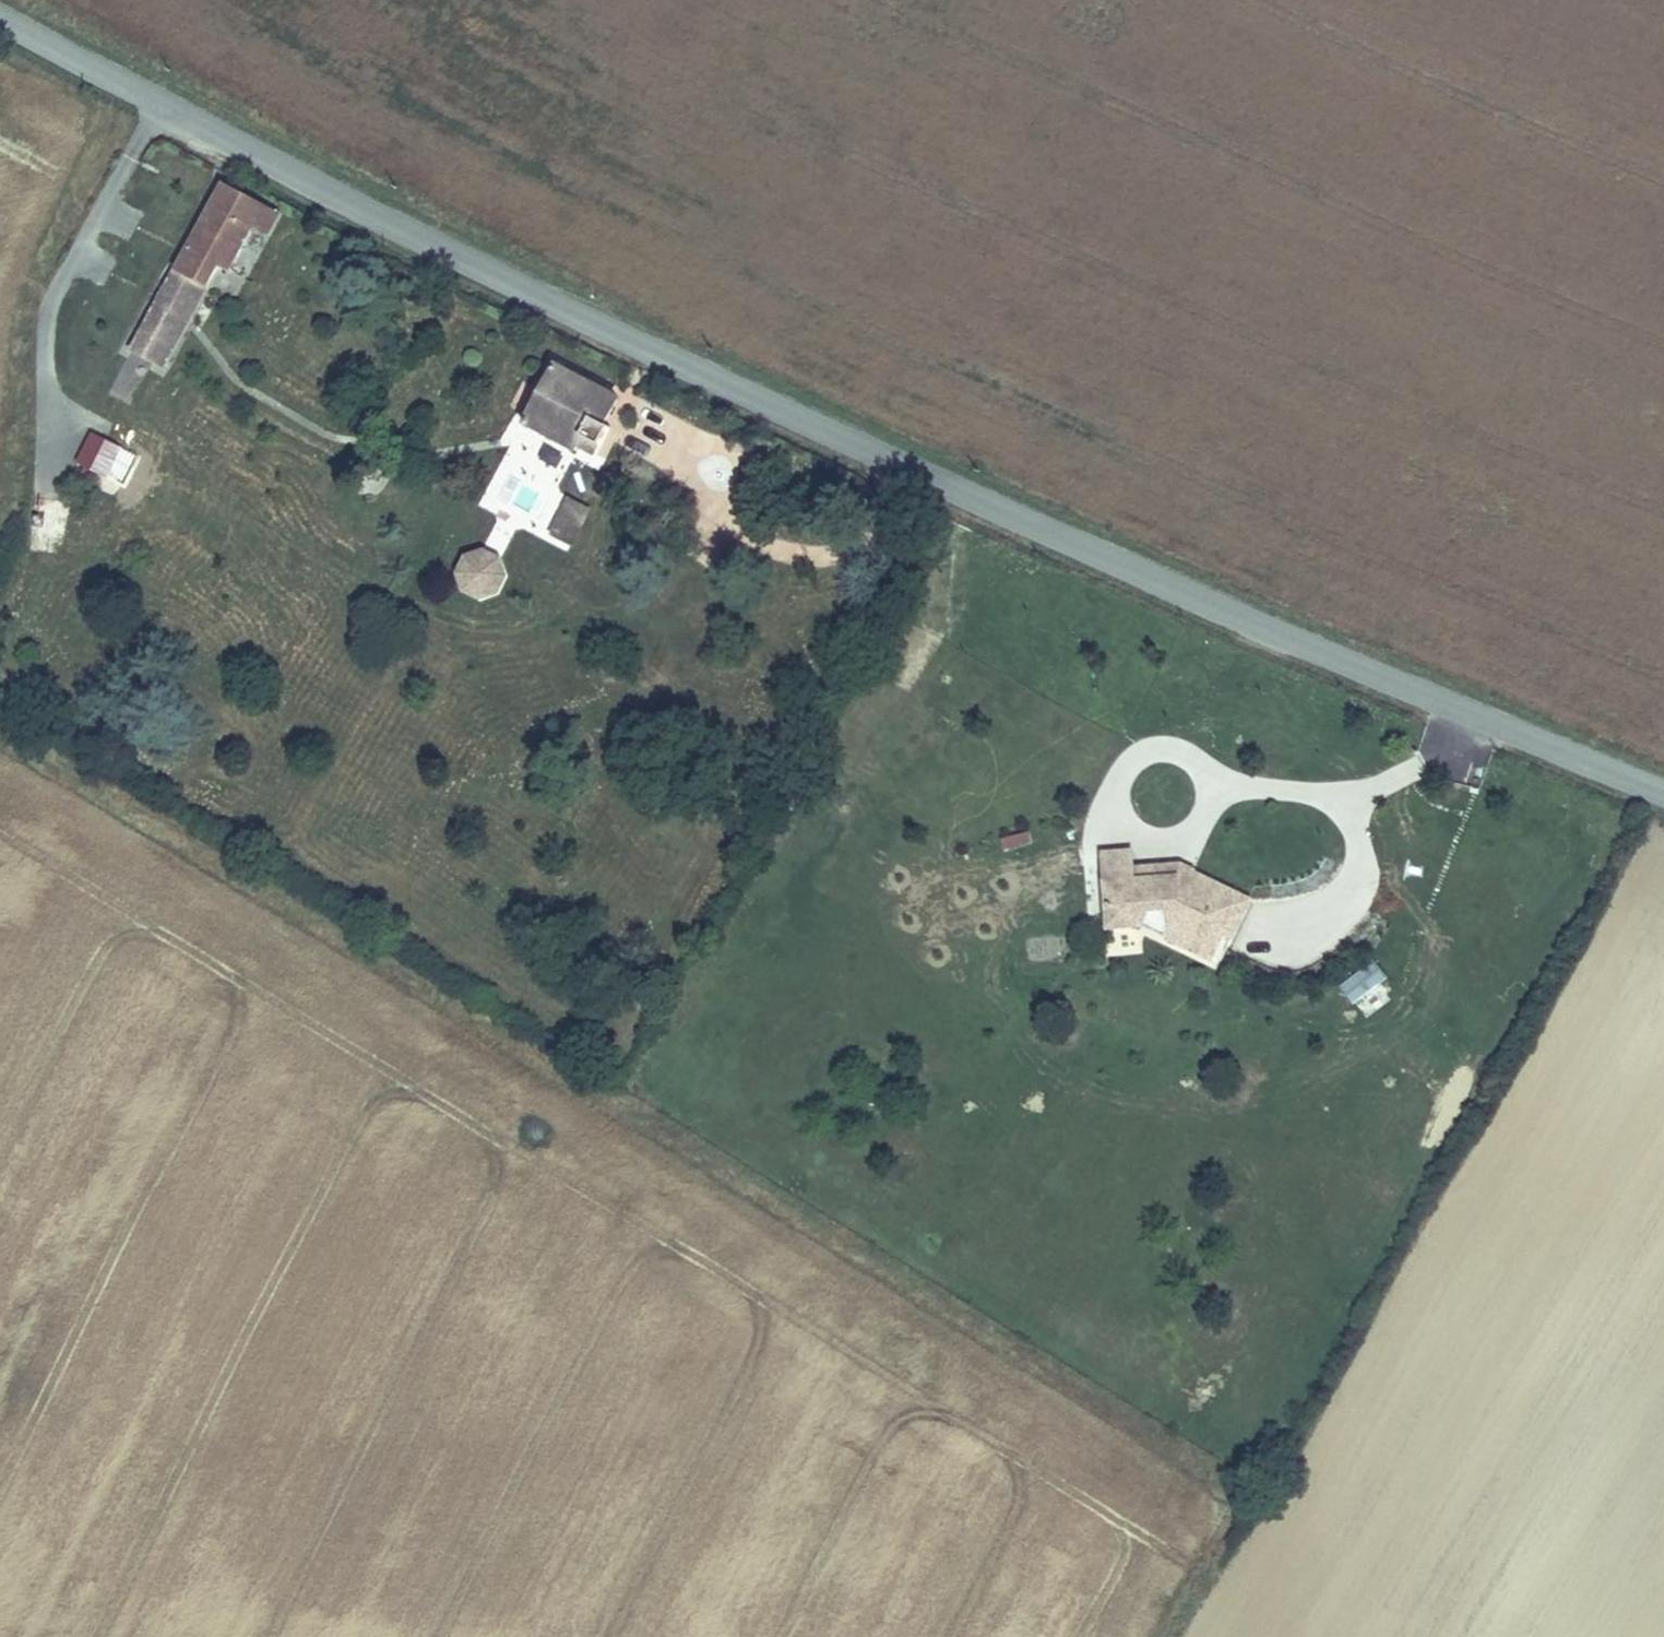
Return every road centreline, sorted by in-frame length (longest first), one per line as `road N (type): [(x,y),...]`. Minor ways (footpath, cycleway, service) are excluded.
road 1 (tertiary): [(1663,784),(1267,625),(752,395),(0,13)]

